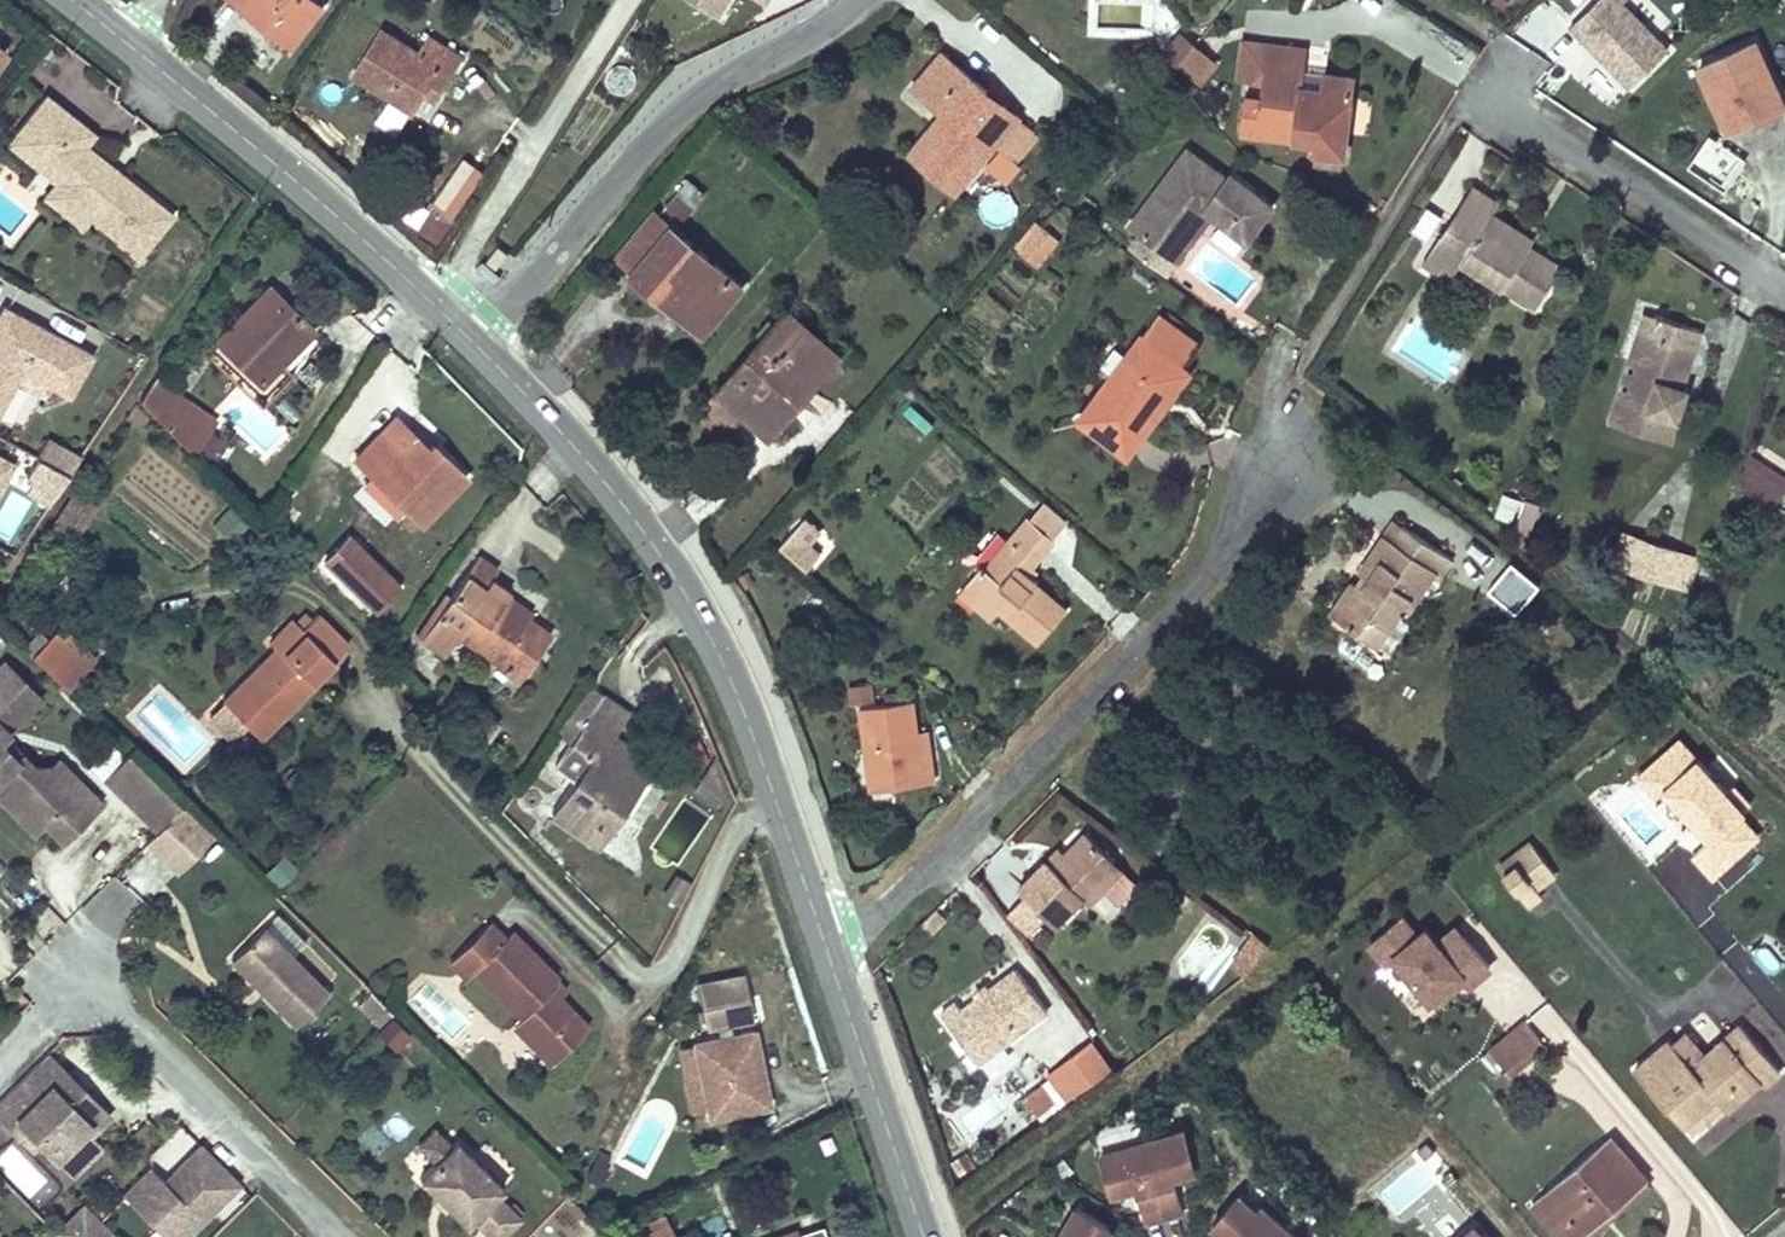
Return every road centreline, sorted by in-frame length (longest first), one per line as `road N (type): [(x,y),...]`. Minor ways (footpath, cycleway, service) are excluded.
road 1 (secondary): [(826,949),(714,643),(586,458),(477,344)]
road 2 (residential): [(826,949),(884,910),(1261,505),(1279,426)]
road 3 (residential): [(477,344),(588,220),(692,75),(845,0)]
road 4 (secondary): [(431,303),(125,44)]
road 5 (residential): [(431,303),(623,0)]
road 6 (residential): [(1784,290),(1507,104)]
road 7 (secondary): [(923,1236),(826,949)]

